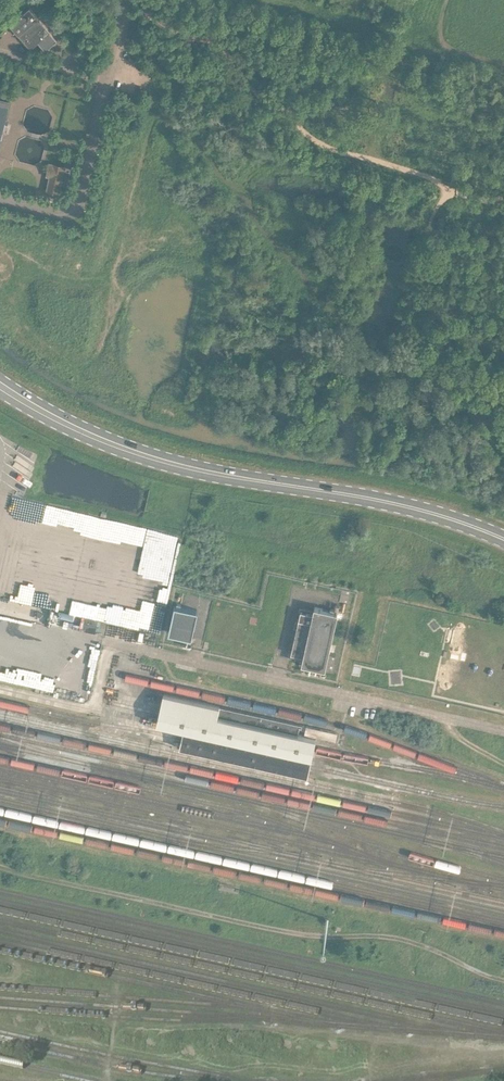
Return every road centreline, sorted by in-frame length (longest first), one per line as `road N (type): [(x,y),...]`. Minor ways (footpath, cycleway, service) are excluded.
road 1 (primary): [(0,387),(44,418),(114,448),(412,507),(503,539)]
road 2 (unclassified): [(0,195),(77,214),(109,79)]

